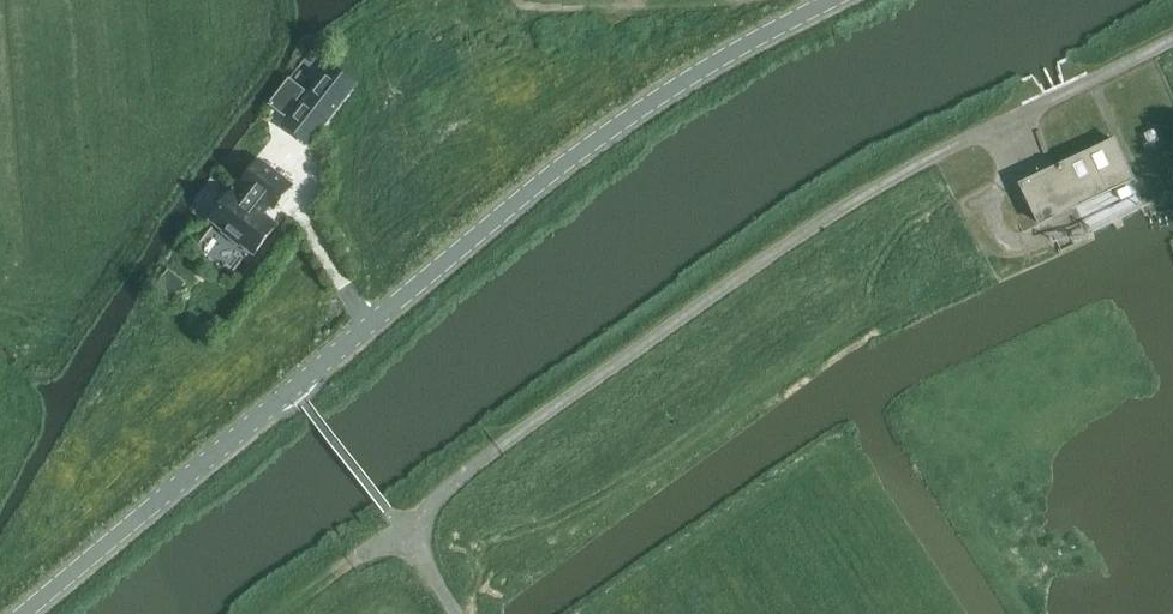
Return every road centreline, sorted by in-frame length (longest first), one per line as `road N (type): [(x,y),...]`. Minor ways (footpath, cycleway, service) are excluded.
road 1 (tertiary): [(25,613),(500,224),(707,72),(847,0)]
road 2 (unclassified): [(458,613),(405,529),(504,447),(790,247),(924,164)]

